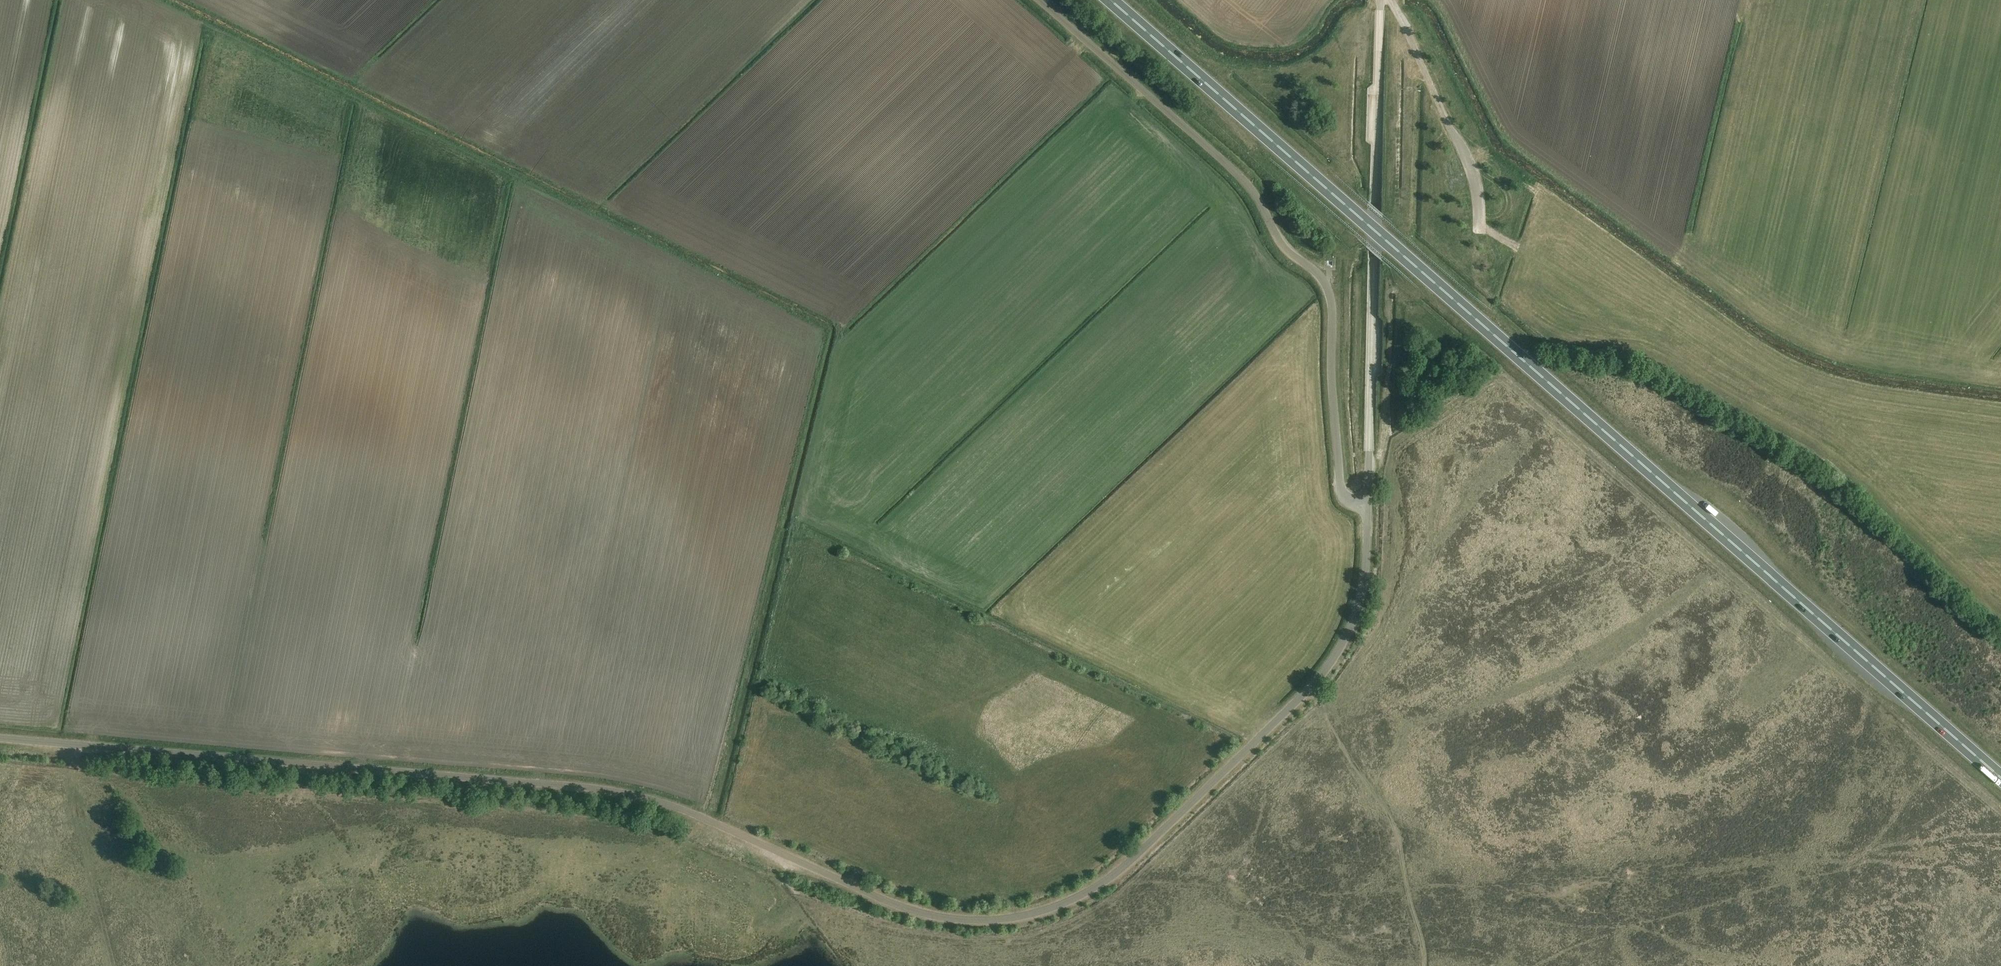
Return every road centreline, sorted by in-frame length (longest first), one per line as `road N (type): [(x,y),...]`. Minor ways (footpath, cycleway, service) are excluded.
road 1 (unclassified): [(0,737),(624,793),(692,814),(902,906),(954,921),(1027,918),(1103,886),(1139,859),(1333,659),(1361,601),(1368,498)]
road 2 (trunk): [(2000,777),(1111,0)]
road 3 (unclassified): [(1368,498),(1343,499),(1327,284),(1286,250),(1243,179),(1040,0)]
road 4 (unclassified): [(1368,498),(1381,0)]

